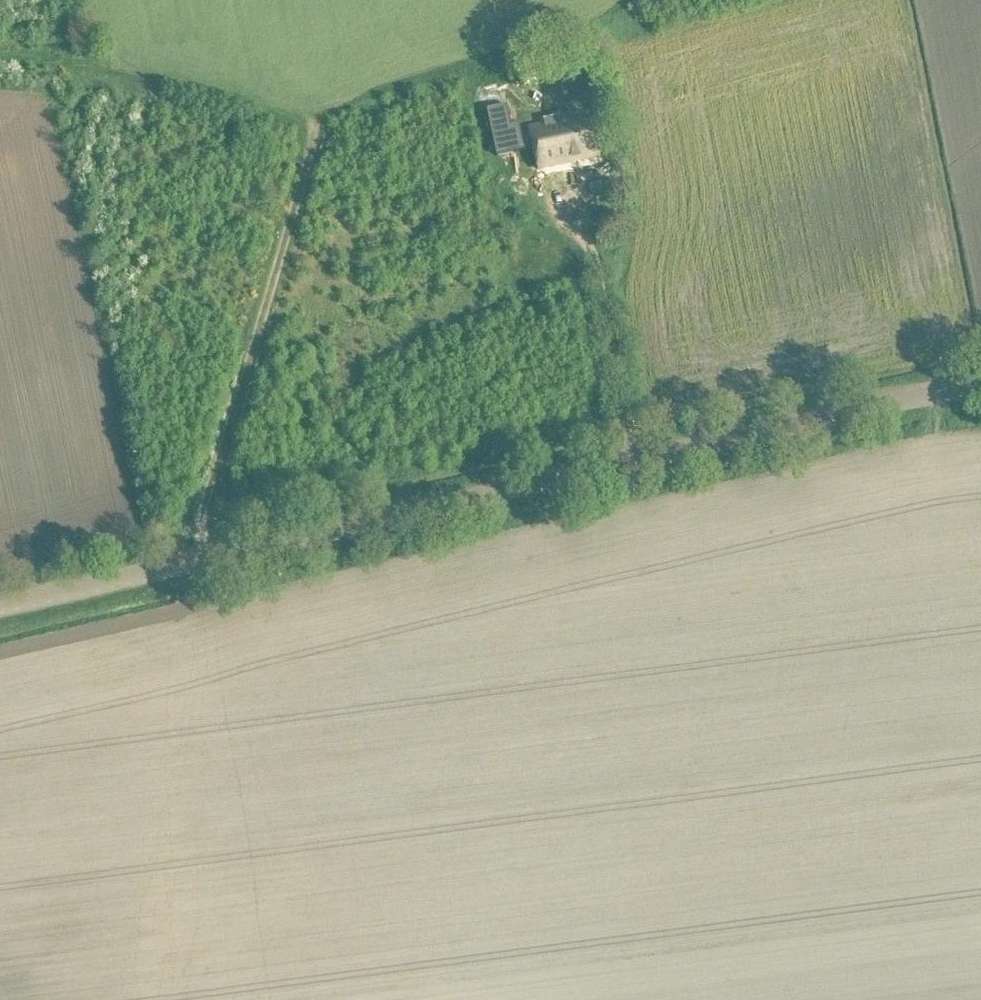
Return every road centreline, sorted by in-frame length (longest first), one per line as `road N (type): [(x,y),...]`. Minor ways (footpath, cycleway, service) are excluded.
road 1 (tertiary): [(0,605),(980,383)]
road 2 (track): [(613,0),(601,14),(337,103),(318,124),(284,105),(0,57)]
road 3 (track): [(318,124),(200,529),(203,559)]

